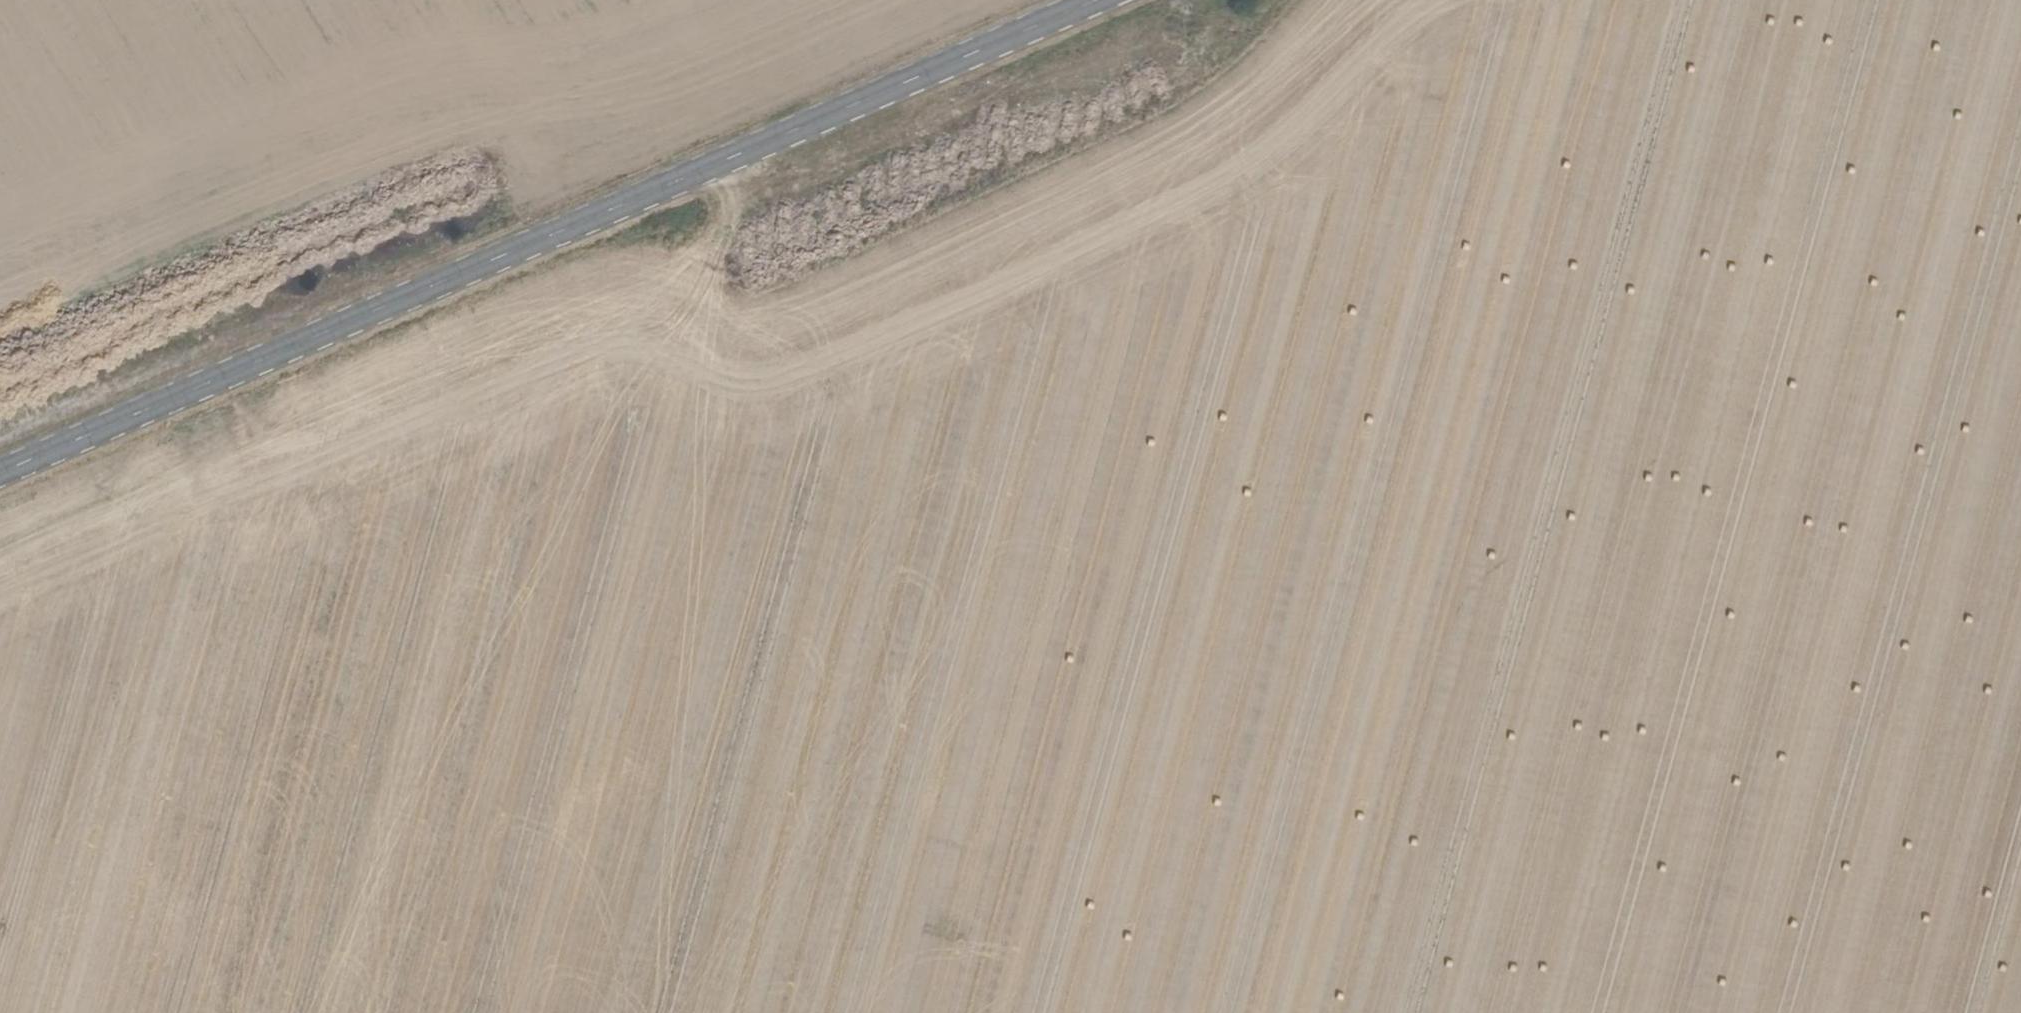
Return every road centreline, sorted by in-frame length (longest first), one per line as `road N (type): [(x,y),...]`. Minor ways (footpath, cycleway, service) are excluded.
road 1 (tertiary): [(0,473),(1092,0)]

